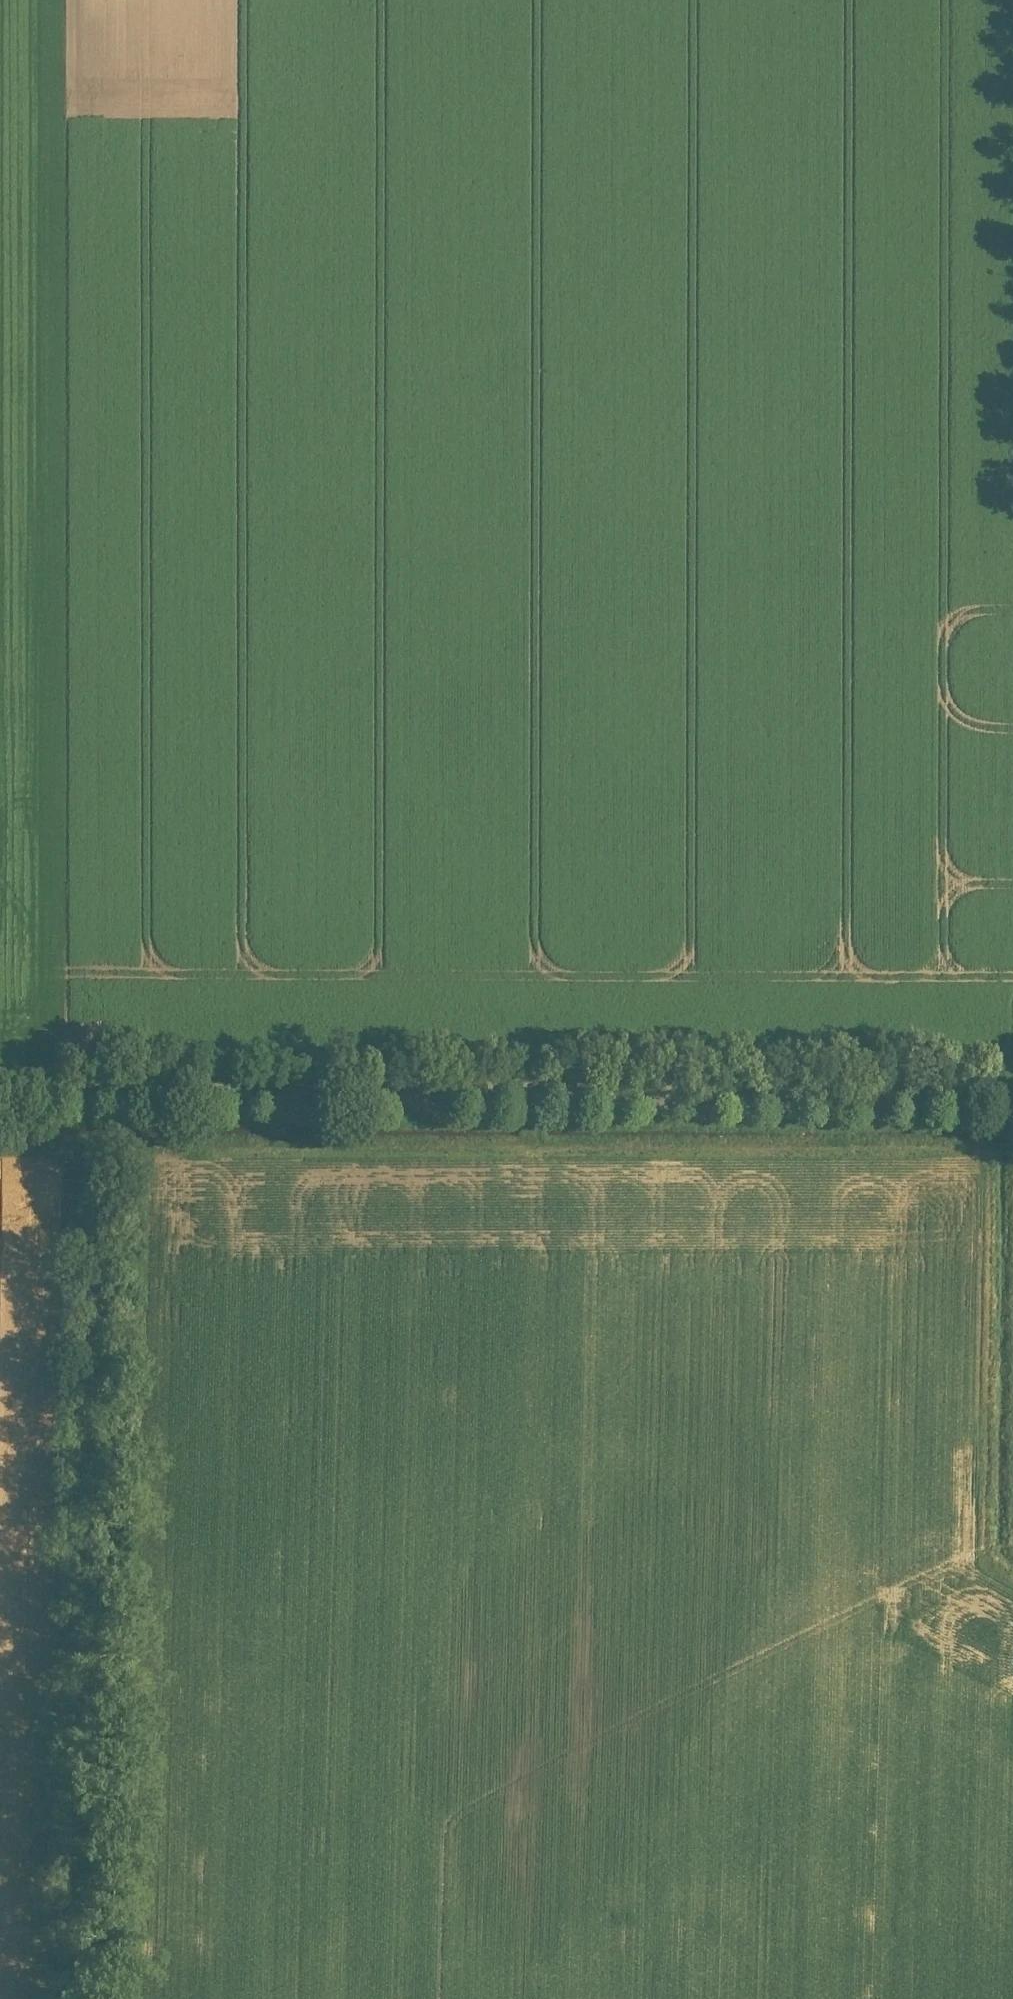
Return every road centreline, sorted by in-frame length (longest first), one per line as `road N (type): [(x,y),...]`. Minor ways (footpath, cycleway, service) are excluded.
road 1 (residential): [(0,1099),(1012,1104)]

